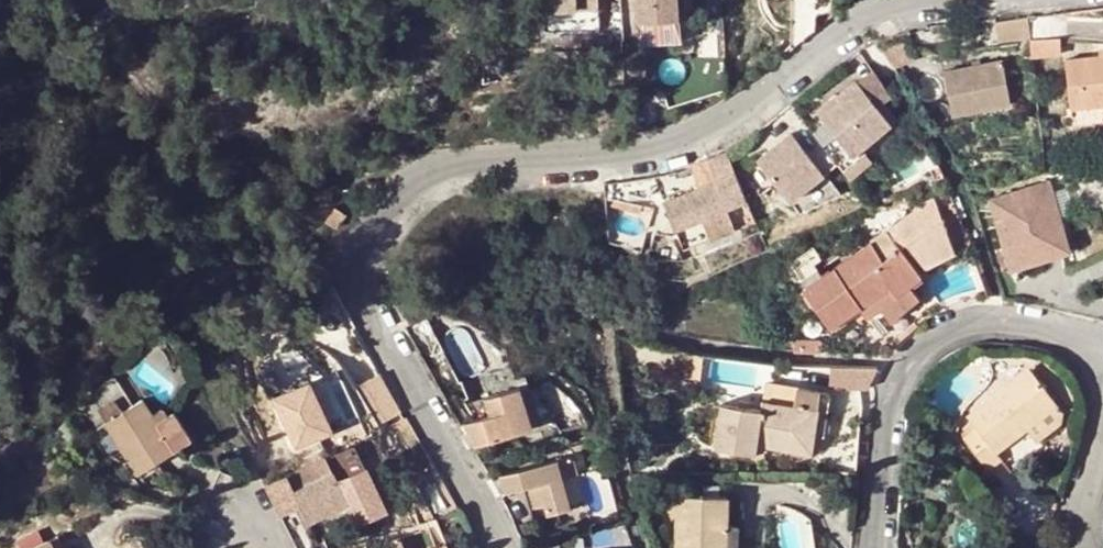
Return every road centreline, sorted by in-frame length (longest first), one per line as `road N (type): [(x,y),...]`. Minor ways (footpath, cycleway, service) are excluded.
road 1 (residential): [(926,0),(903,2),(828,41),(709,128),(631,147),(449,160),(407,178),(354,258),(346,299),(389,379),(504,547)]
road 2 (residential): [(1102,340),(973,319),(926,342),(906,374),(886,434),(874,547)]

